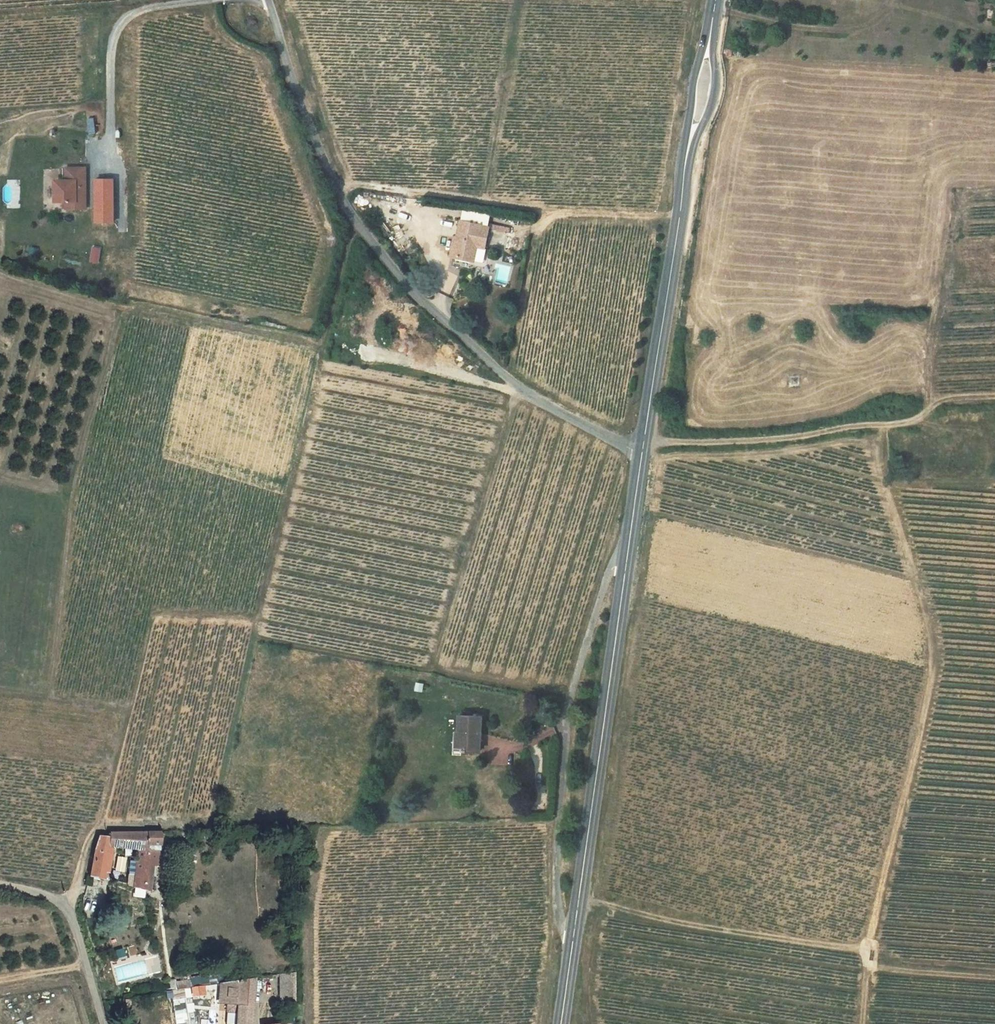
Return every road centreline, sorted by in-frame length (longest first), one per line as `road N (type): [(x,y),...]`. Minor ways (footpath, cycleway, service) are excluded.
road 1 (track): [(520,390),(436,664),(412,666),(317,648),(242,619),(168,615),(137,648),(114,787),(68,903)]
road 2 (track): [(644,446),(886,424),(891,501),(934,644),(933,672),(867,949),(862,1023)]
road 3 (unclassified): [(644,446),(617,442),(520,390),(398,278),(335,186),(267,0)]
road 4 (secondary): [(565,1023),(644,446)]
road 5 (secondary): [(644,446),(716,0)]
road 6 (track): [(335,186),(550,214),(680,220)]
road 7 (track): [(579,898),(688,925),(867,949)]
road 8 (residential): [(0,887),(68,903),(103,1023)]
road 9 (track): [(379,354),(507,390),(515,385)]
road 10 (track): [(865,969),(994,977)]

